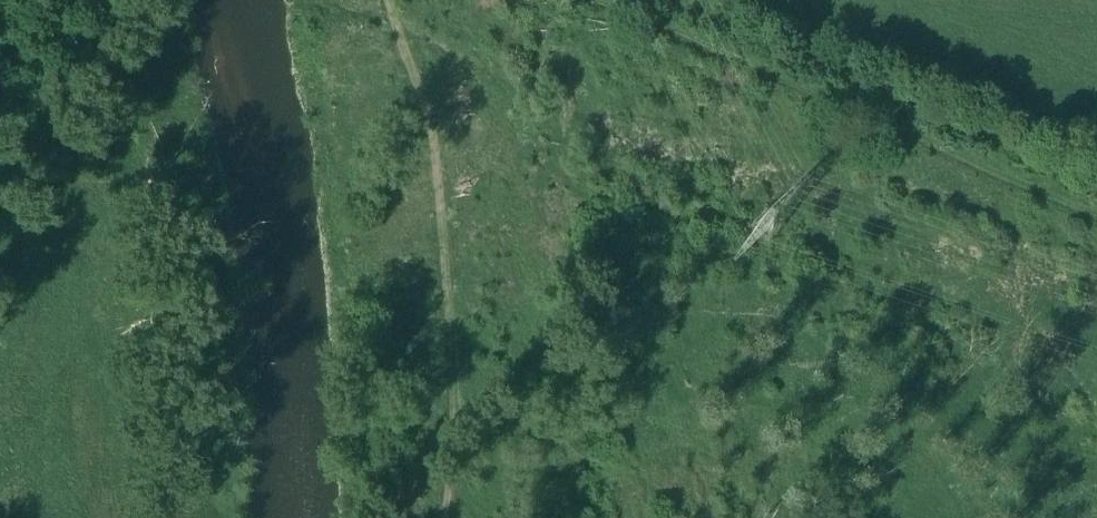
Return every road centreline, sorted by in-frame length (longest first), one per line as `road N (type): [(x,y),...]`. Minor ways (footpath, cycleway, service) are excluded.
road 1 (track): [(586,0),(1096,233)]
road 2 (track): [(449,517),(450,385),(431,200),(384,0)]

